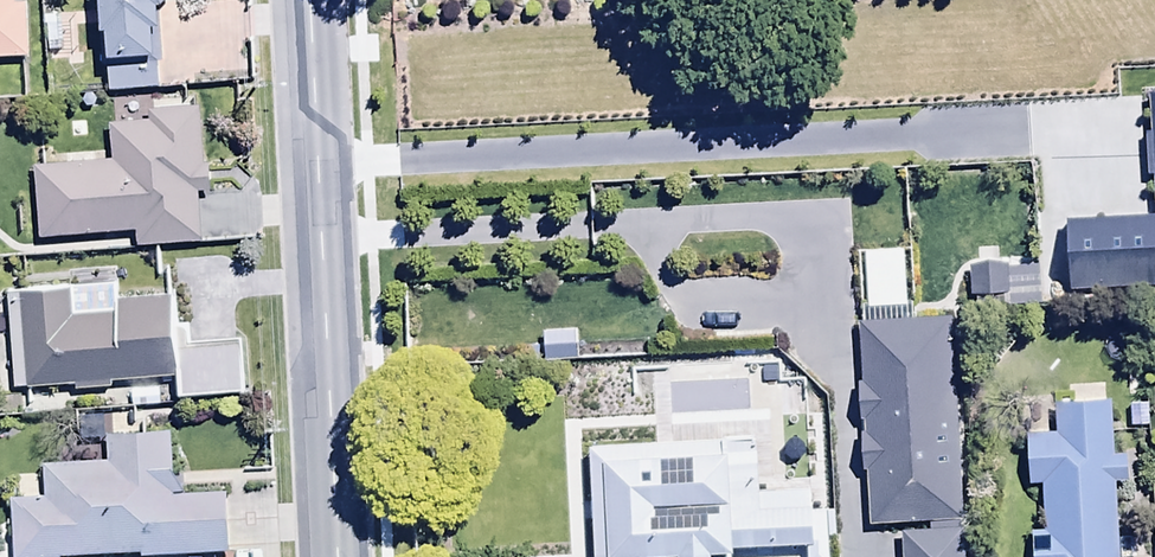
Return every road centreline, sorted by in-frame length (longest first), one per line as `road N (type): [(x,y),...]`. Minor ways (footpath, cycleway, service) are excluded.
road 1 (tertiary): [(321,0),(342,556)]

